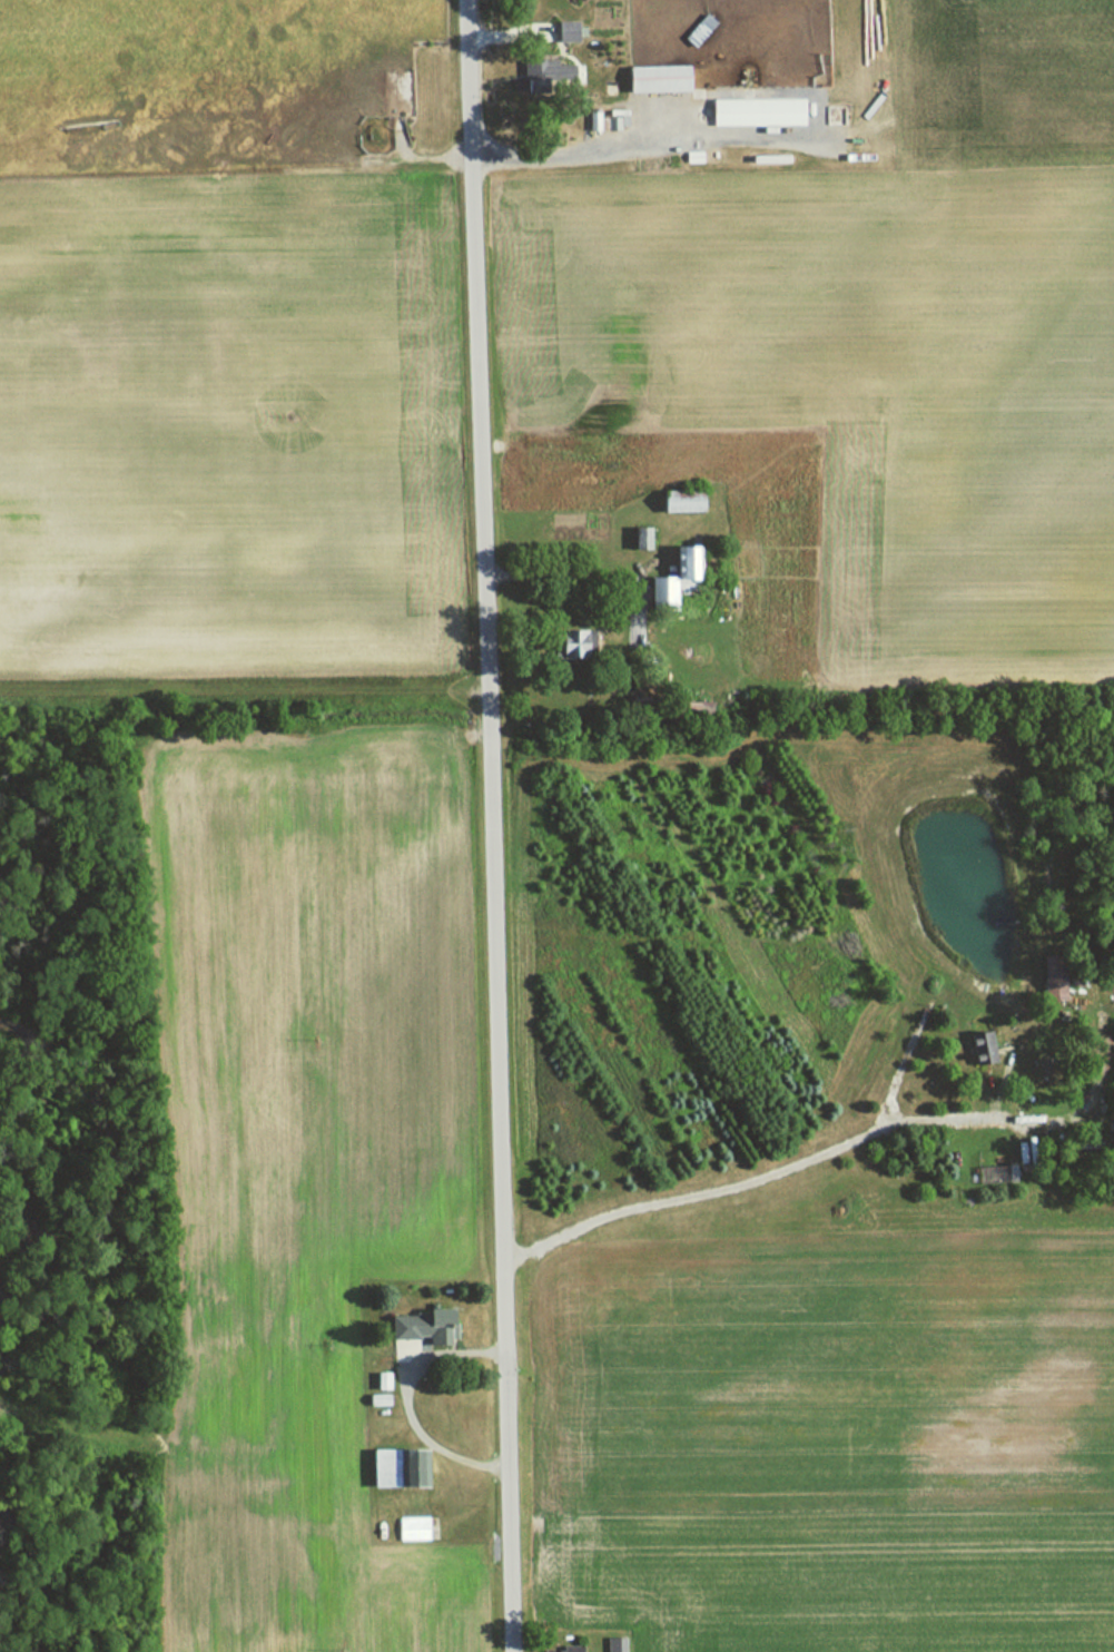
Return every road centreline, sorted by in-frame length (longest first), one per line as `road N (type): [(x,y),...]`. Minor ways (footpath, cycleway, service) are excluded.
road 1 (residential): [(513,1651),(470,0)]

